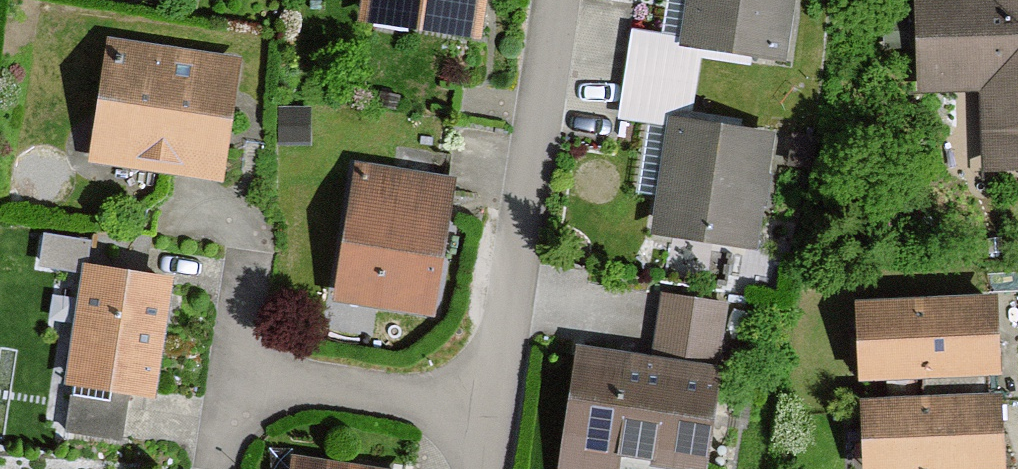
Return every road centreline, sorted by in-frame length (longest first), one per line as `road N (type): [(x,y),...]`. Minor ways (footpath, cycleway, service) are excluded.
road 1 (residential): [(484,468),(486,410),(552,0)]

